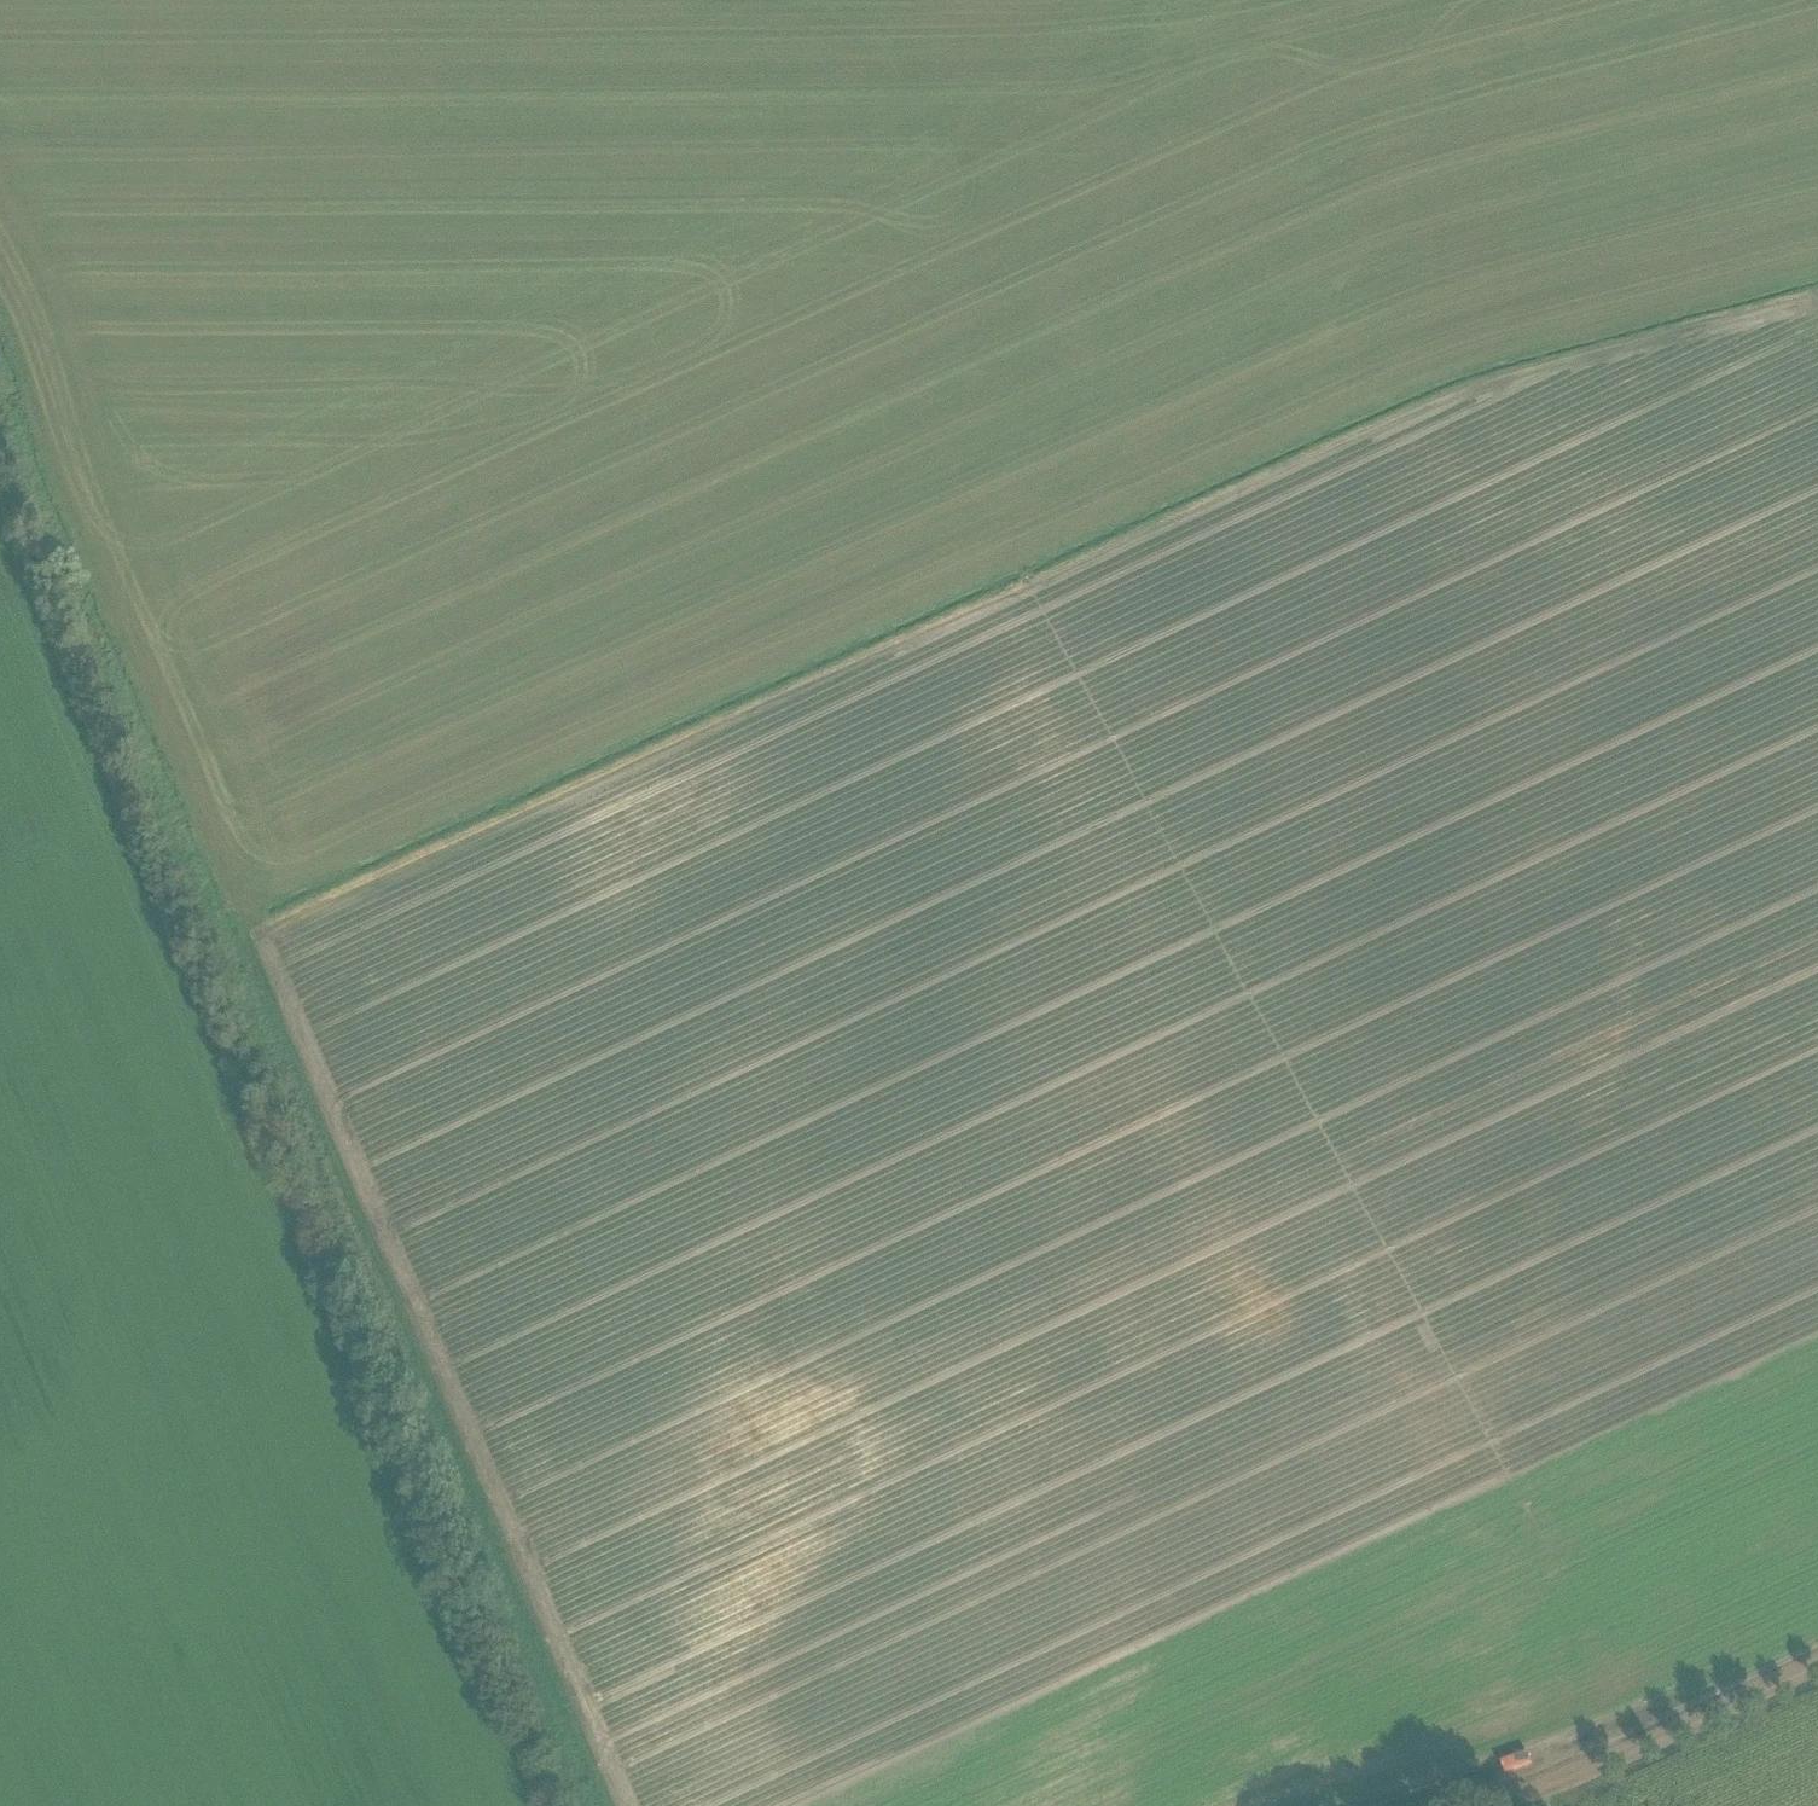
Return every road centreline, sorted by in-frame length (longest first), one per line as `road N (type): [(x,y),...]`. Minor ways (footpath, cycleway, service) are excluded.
road 1 (track): [(1817,1663),(1523,1794)]

